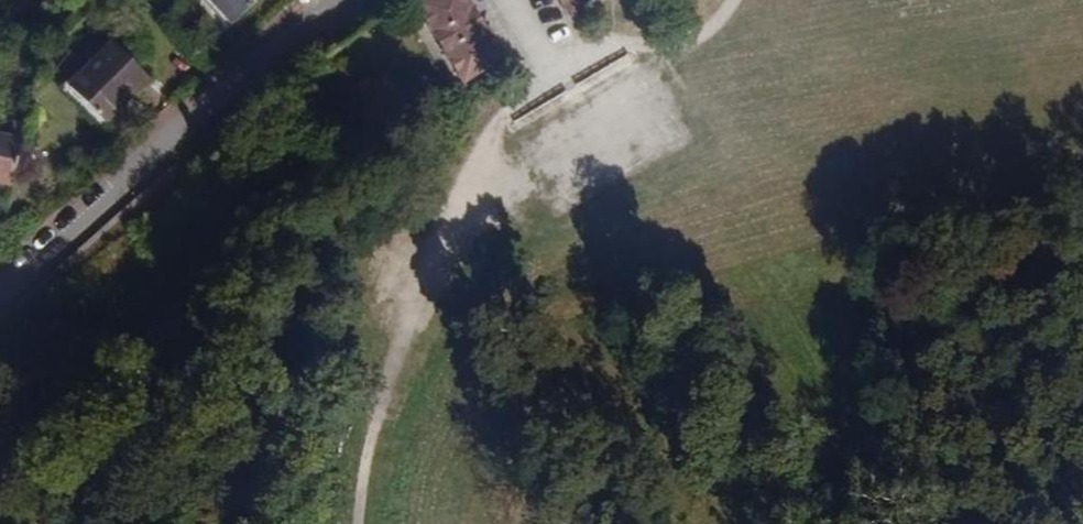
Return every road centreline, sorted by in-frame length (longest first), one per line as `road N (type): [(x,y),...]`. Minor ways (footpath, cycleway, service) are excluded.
road 1 (residential): [(357,0),(248,65),(172,132),(142,174),(0,282)]

